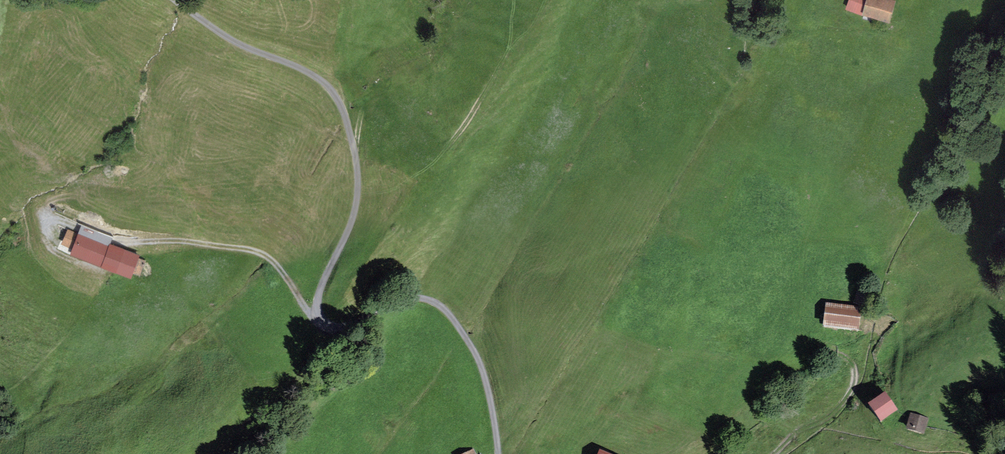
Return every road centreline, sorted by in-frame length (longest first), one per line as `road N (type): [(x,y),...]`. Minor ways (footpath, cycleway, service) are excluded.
road 1 (track): [(178,0),(251,48),(315,74),(336,94),(357,156),(358,197),(322,285),(319,315),(346,329),(409,297),(434,302),(476,354),(498,453)]
road 2 (track): [(319,315),(255,250),(127,241),(47,213)]
road 3 (track): [(512,0),(506,52),(442,150),(418,144),(376,104),(360,116),(354,145)]

